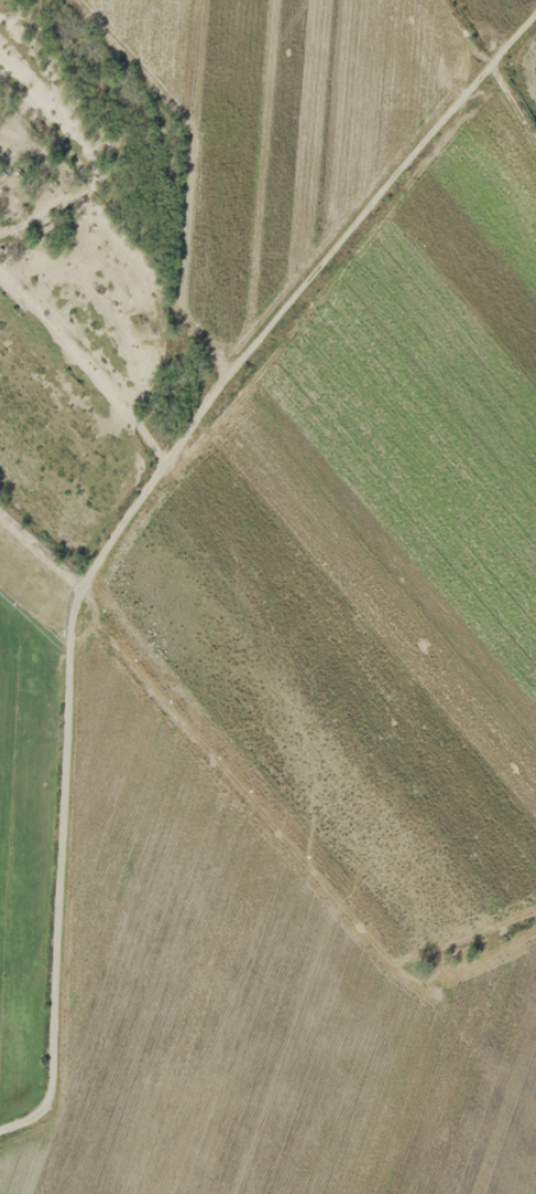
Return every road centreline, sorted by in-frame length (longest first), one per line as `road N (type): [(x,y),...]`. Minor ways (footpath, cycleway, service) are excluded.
road 1 (residential): [(0,1130),(42,1104),(49,1080),(74,599),(110,534),(229,370),(535,8)]

